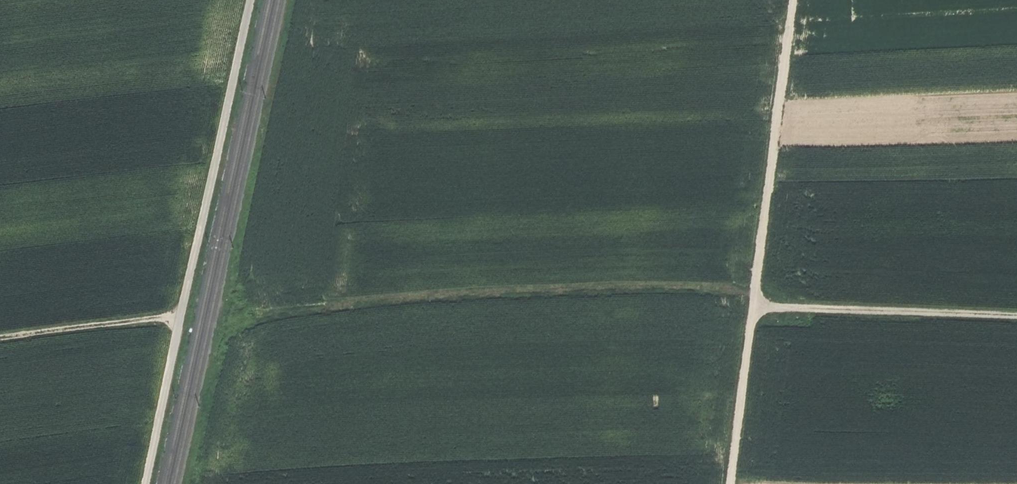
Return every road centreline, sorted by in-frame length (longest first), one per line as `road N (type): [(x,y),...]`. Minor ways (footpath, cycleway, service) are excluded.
road 1 (track): [(755,293),(625,287),(257,317)]
road 2 (unclassified): [(145,483),(251,0)]
road 3 (track): [(731,483),(796,0)]
road 4 (track): [(753,307),(1016,313)]
road 5 (track): [(182,314),(0,339)]

